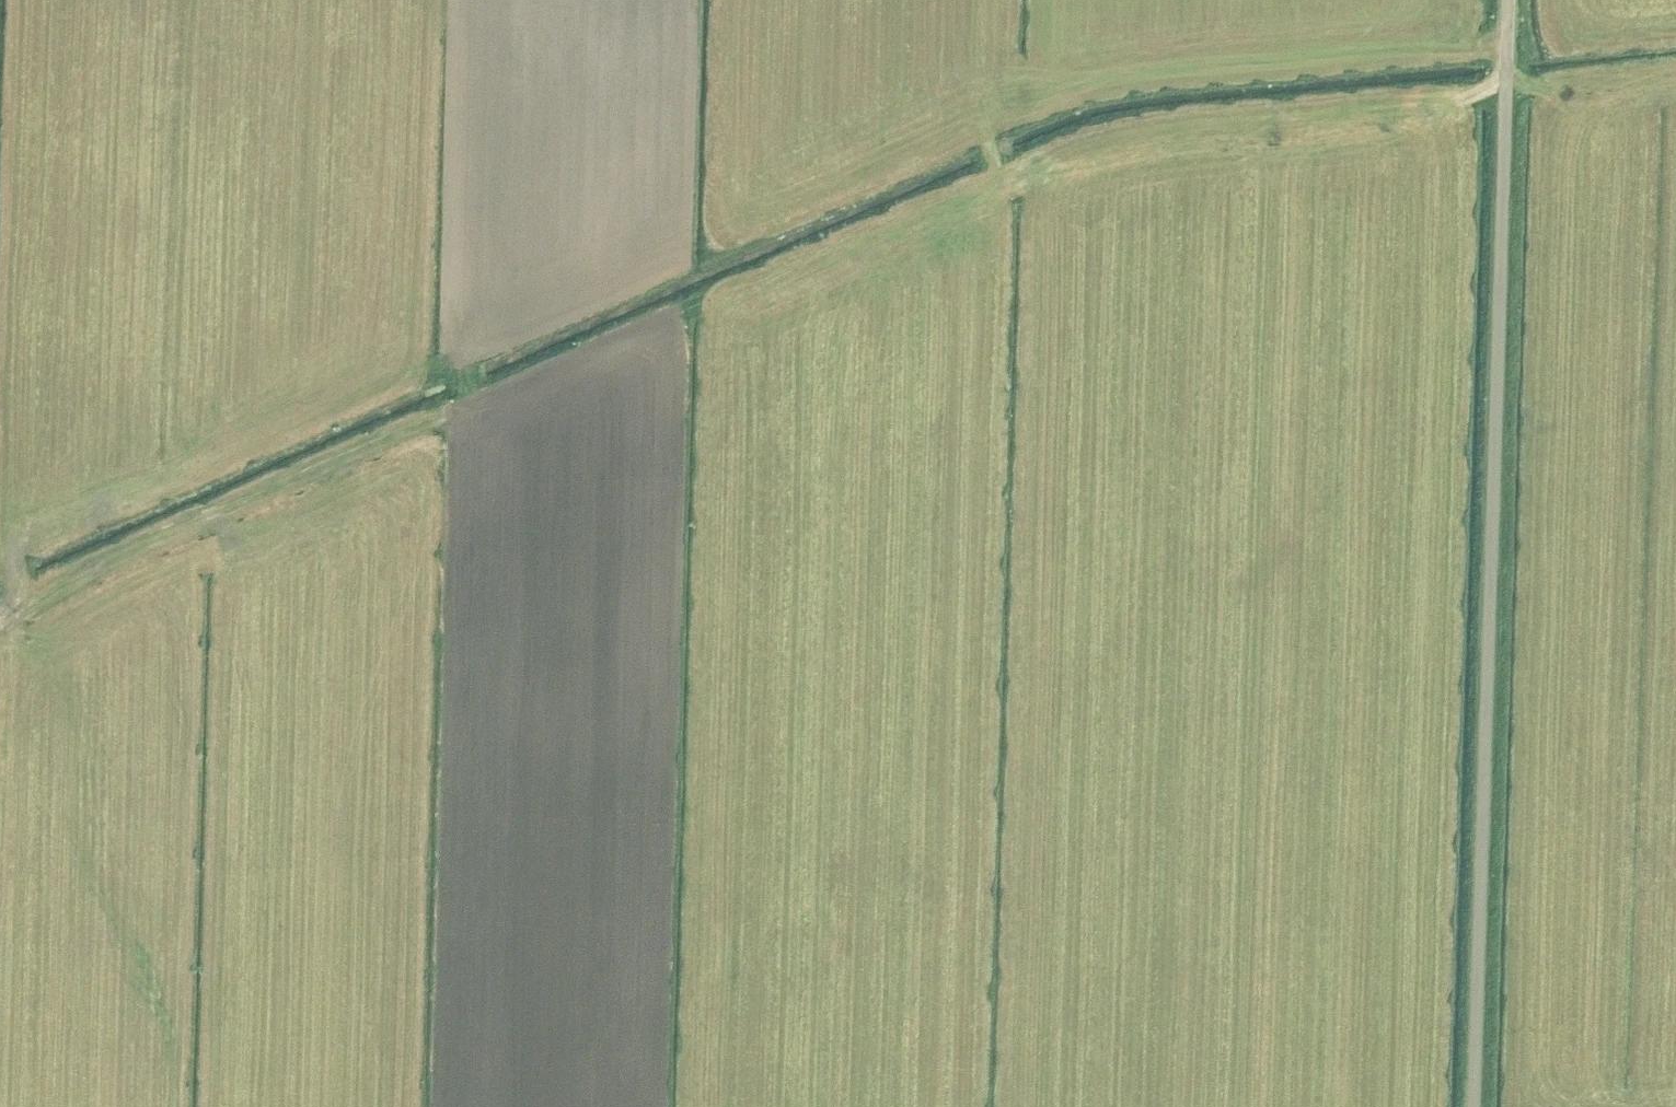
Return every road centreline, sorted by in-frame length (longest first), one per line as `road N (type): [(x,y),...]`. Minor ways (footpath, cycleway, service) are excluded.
road 1 (unclassified): [(1471,1106),(1502,0)]

